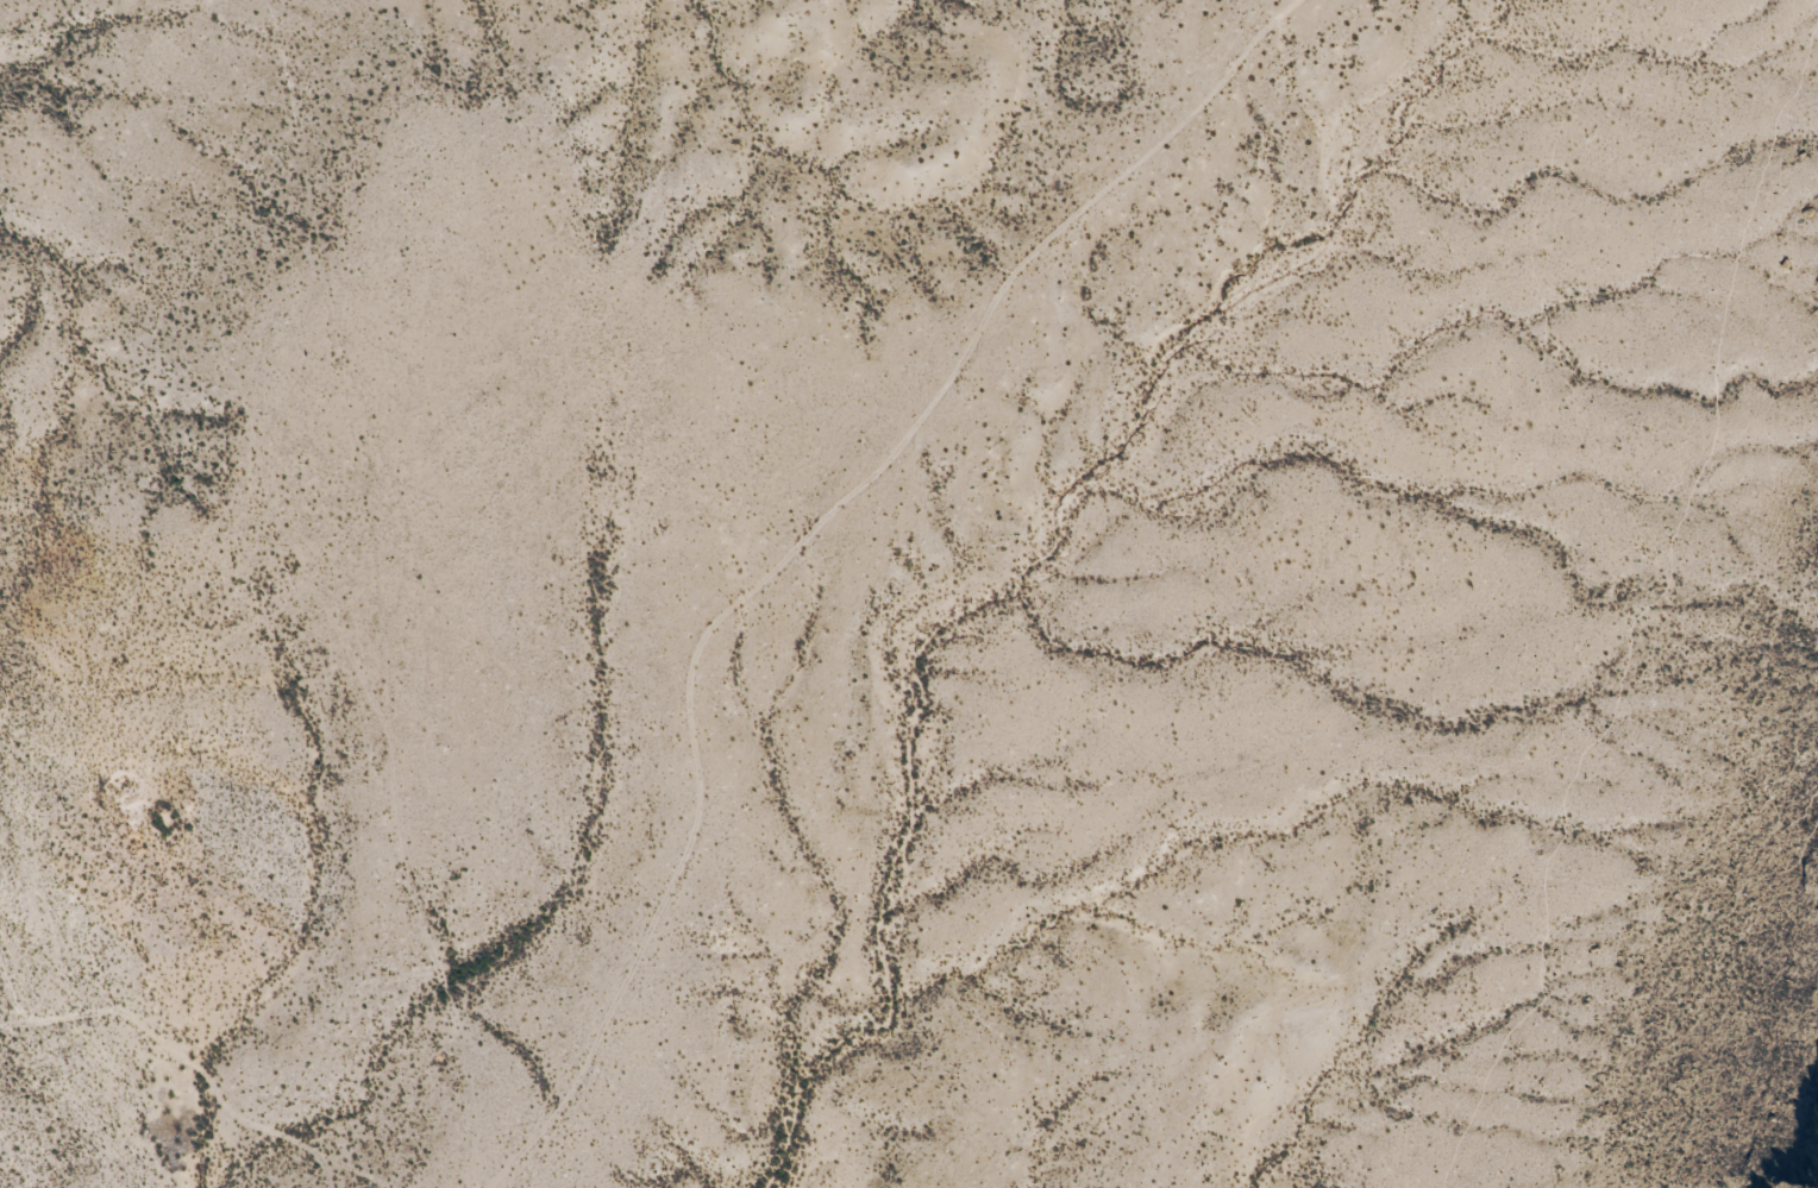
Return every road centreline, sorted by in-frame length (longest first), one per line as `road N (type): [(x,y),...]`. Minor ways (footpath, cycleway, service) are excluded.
road 1 (residential): [(1295,0),(707,635),(698,832),(568,1101),(499,1187)]

